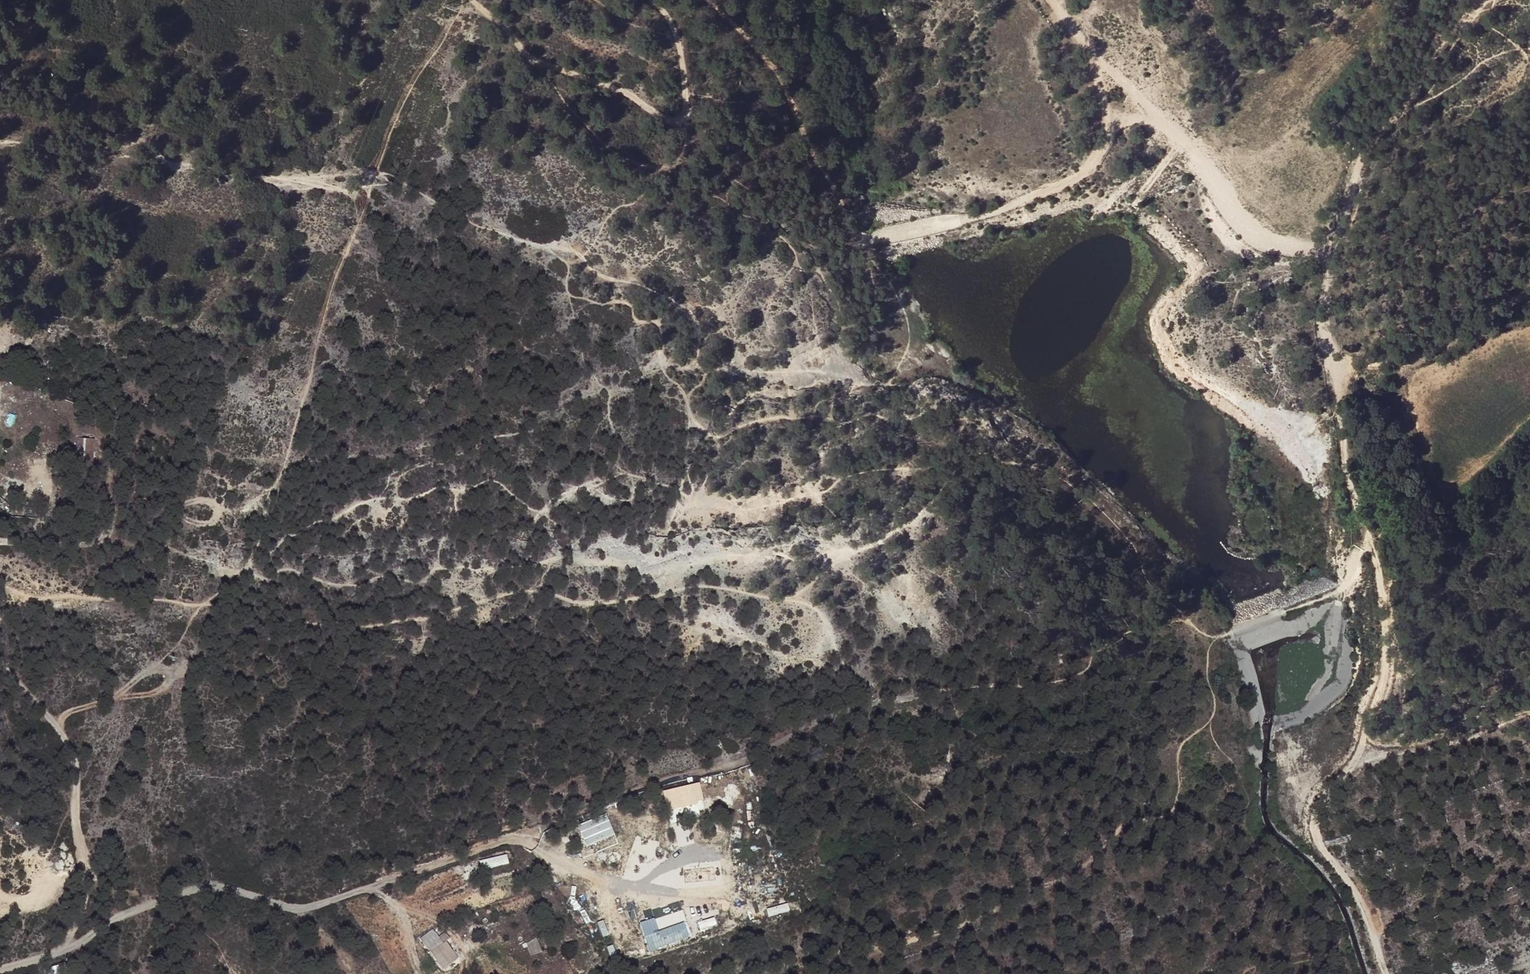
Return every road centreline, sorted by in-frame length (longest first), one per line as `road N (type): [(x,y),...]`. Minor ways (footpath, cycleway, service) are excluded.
road 1 (track): [(1333,366),(1354,501),(1375,553),(1389,661),(1355,761),(1486,733),(1529,712)]
road 2 (track): [(71,948),(86,877),(73,755),(0,663)]
road 3 (track): [(1110,128),(1145,122),(1180,139),(1249,232),(1315,255)]
road 4 (track): [(1333,366),(1315,255),(1337,240),(1359,154)]
road 5 (track): [(1062,186),(1096,157),(1110,128),(1072,21),(1051,0)]
road 6 (track): [(1333,366),(1409,360),(1529,291)]
road 7 (track): [(1497,0),(1415,82),(1359,154)]

